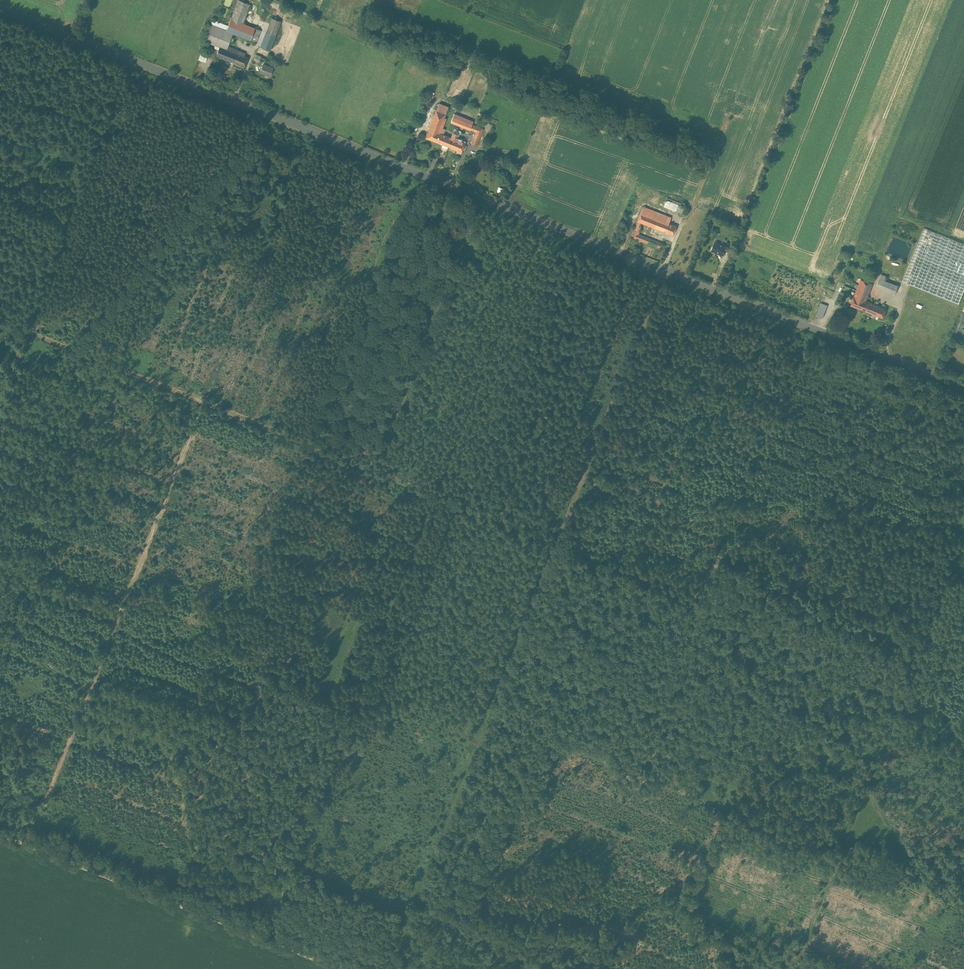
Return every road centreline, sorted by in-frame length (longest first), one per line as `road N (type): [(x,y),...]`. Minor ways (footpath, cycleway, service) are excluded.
road 1 (track): [(0,323),(963,717)]
road 2 (unclassified): [(0,6),(963,387)]
road 3 (track): [(671,271),(379,968)]
road 4 (track): [(26,847),(126,624),(207,407)]
road 5 (track): [(963,548),(789,968)]
road 6 (track): [(26,847),(339,968)]

